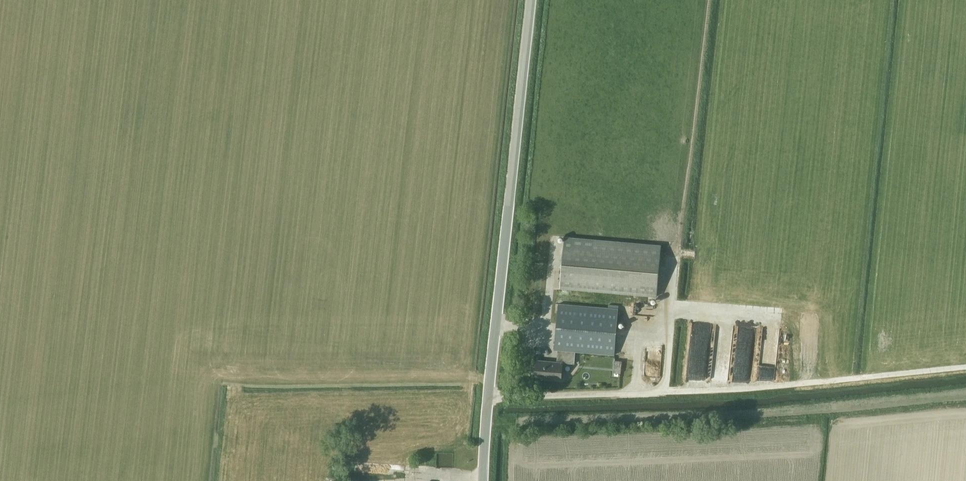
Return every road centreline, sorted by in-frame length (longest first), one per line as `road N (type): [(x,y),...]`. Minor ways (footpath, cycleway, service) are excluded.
road 1 (tertiary): [(485,480),(535,0)]

